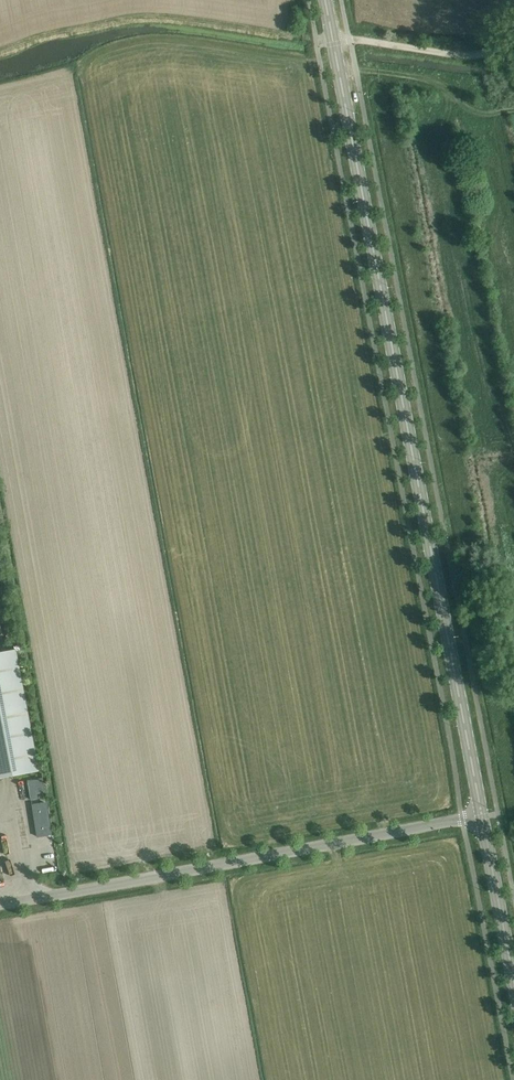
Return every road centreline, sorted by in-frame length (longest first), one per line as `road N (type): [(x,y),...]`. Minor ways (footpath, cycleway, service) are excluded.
road 1 (tertiary): [(482,817),(335,41)]
road 2 (unclassified): [(0,905),(482,817)]
road 3 (tertiary): [(513,983),(482,817)]
road 4 (track): [(353,42),(472,57),(513,39)]

